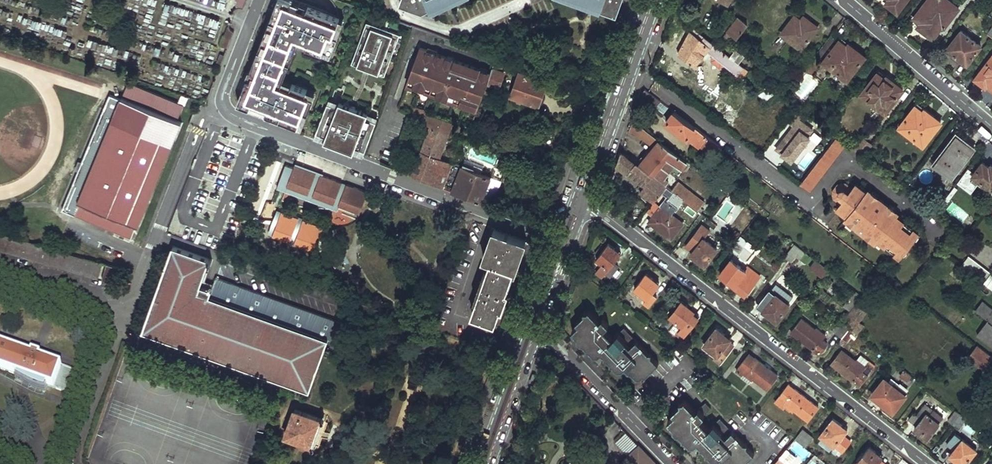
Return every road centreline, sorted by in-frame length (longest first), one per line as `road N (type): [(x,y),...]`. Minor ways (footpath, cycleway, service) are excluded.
road 1 (residential): [(567,238),(228,113),(222,99),(259,0)]
road 2 (residential): [(581,200),(927,463)]
road 3 (primary): [(581,200),(652,0)]
road 4 (residential): [(844,0),(991,127)]
road 5 (residential): [(536,328),(673,463)]
road 6 (primary): [(486,463),(536,328)]

